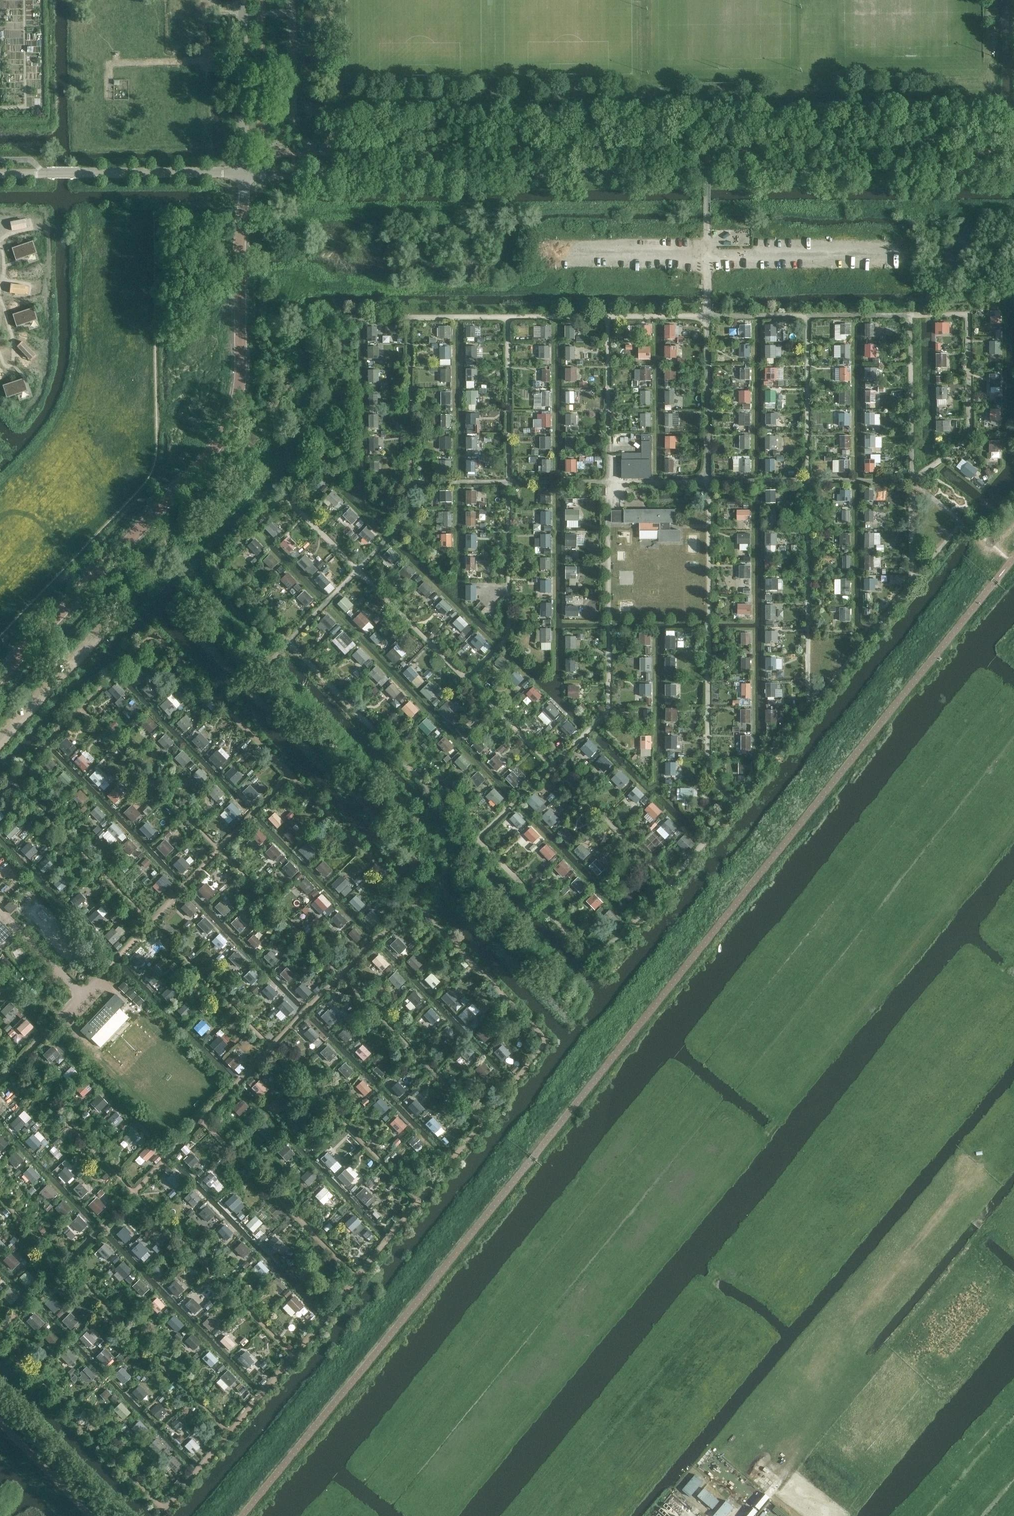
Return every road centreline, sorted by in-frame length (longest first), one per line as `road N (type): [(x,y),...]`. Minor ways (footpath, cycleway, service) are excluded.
road 1 (unclassified): [(245,175),(1013,170)]
road 2 (unclassified): [(0,679),(200,470),(233,422),(243,356),(245,175)]
road 3 (unclassified): [(245,175),(0,175)]
road 4 (unclassified): [(245,175),(242,0)]
road 5 (track): [(108,98),(109,64),(245,60)]

